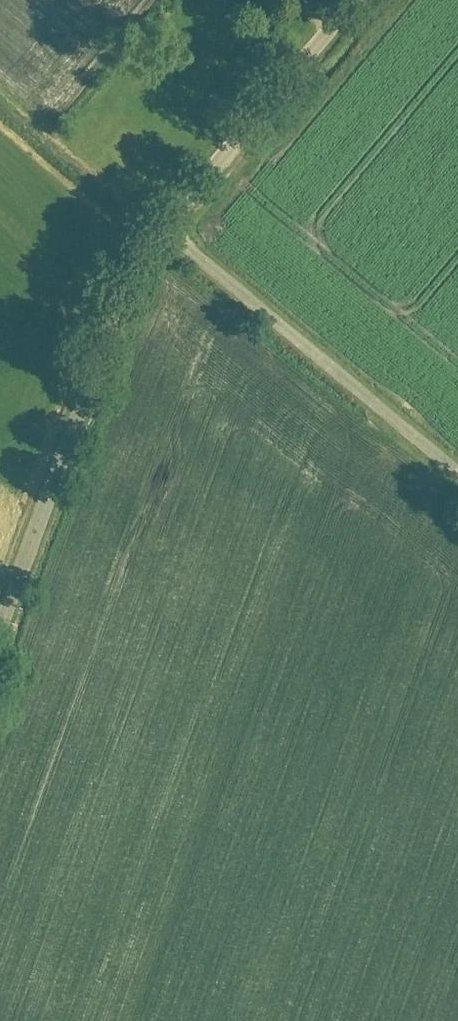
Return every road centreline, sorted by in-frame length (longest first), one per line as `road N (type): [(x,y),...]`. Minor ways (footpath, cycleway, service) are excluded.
road 1 (unclassified): [(0,613),(116,303),(164,217),(350,0)]

